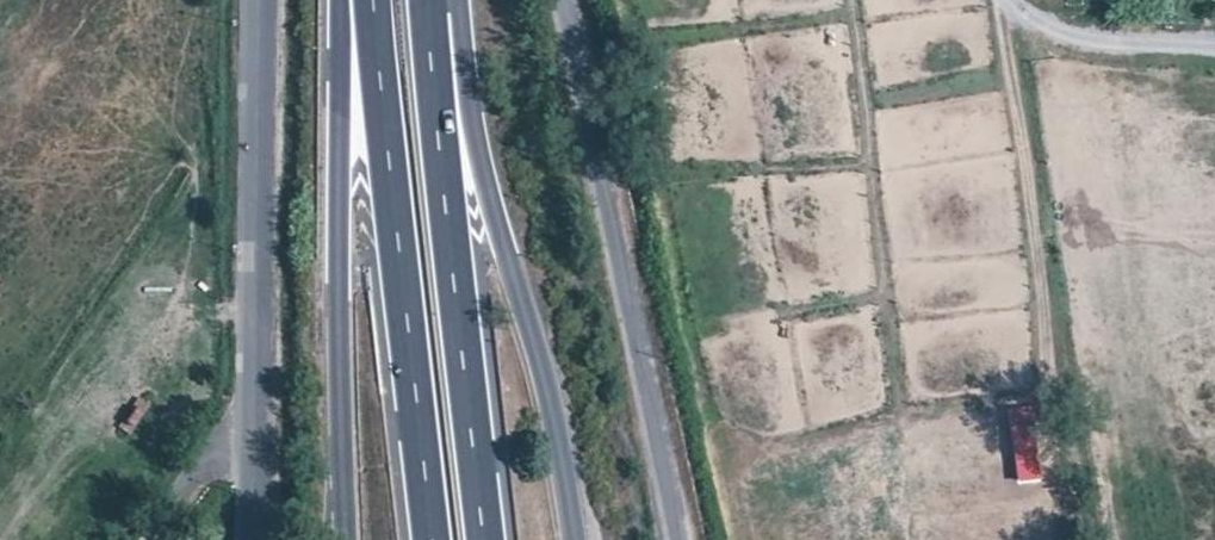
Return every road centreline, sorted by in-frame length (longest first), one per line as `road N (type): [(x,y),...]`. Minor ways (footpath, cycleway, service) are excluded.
road 1 (residential): [(678,539),(567,0)]
road 2 (primary): [(357,0),(340,42),(346,539)]
road 3 (primary): [(375,0),(434,539)]
road 4 (unclassified): [(259,0),(250,539)]
road 5 (primary): [(581,539),(536,326),(473,127),(431,35)]
road 6 (primary): [(484,539),(431,35)]

